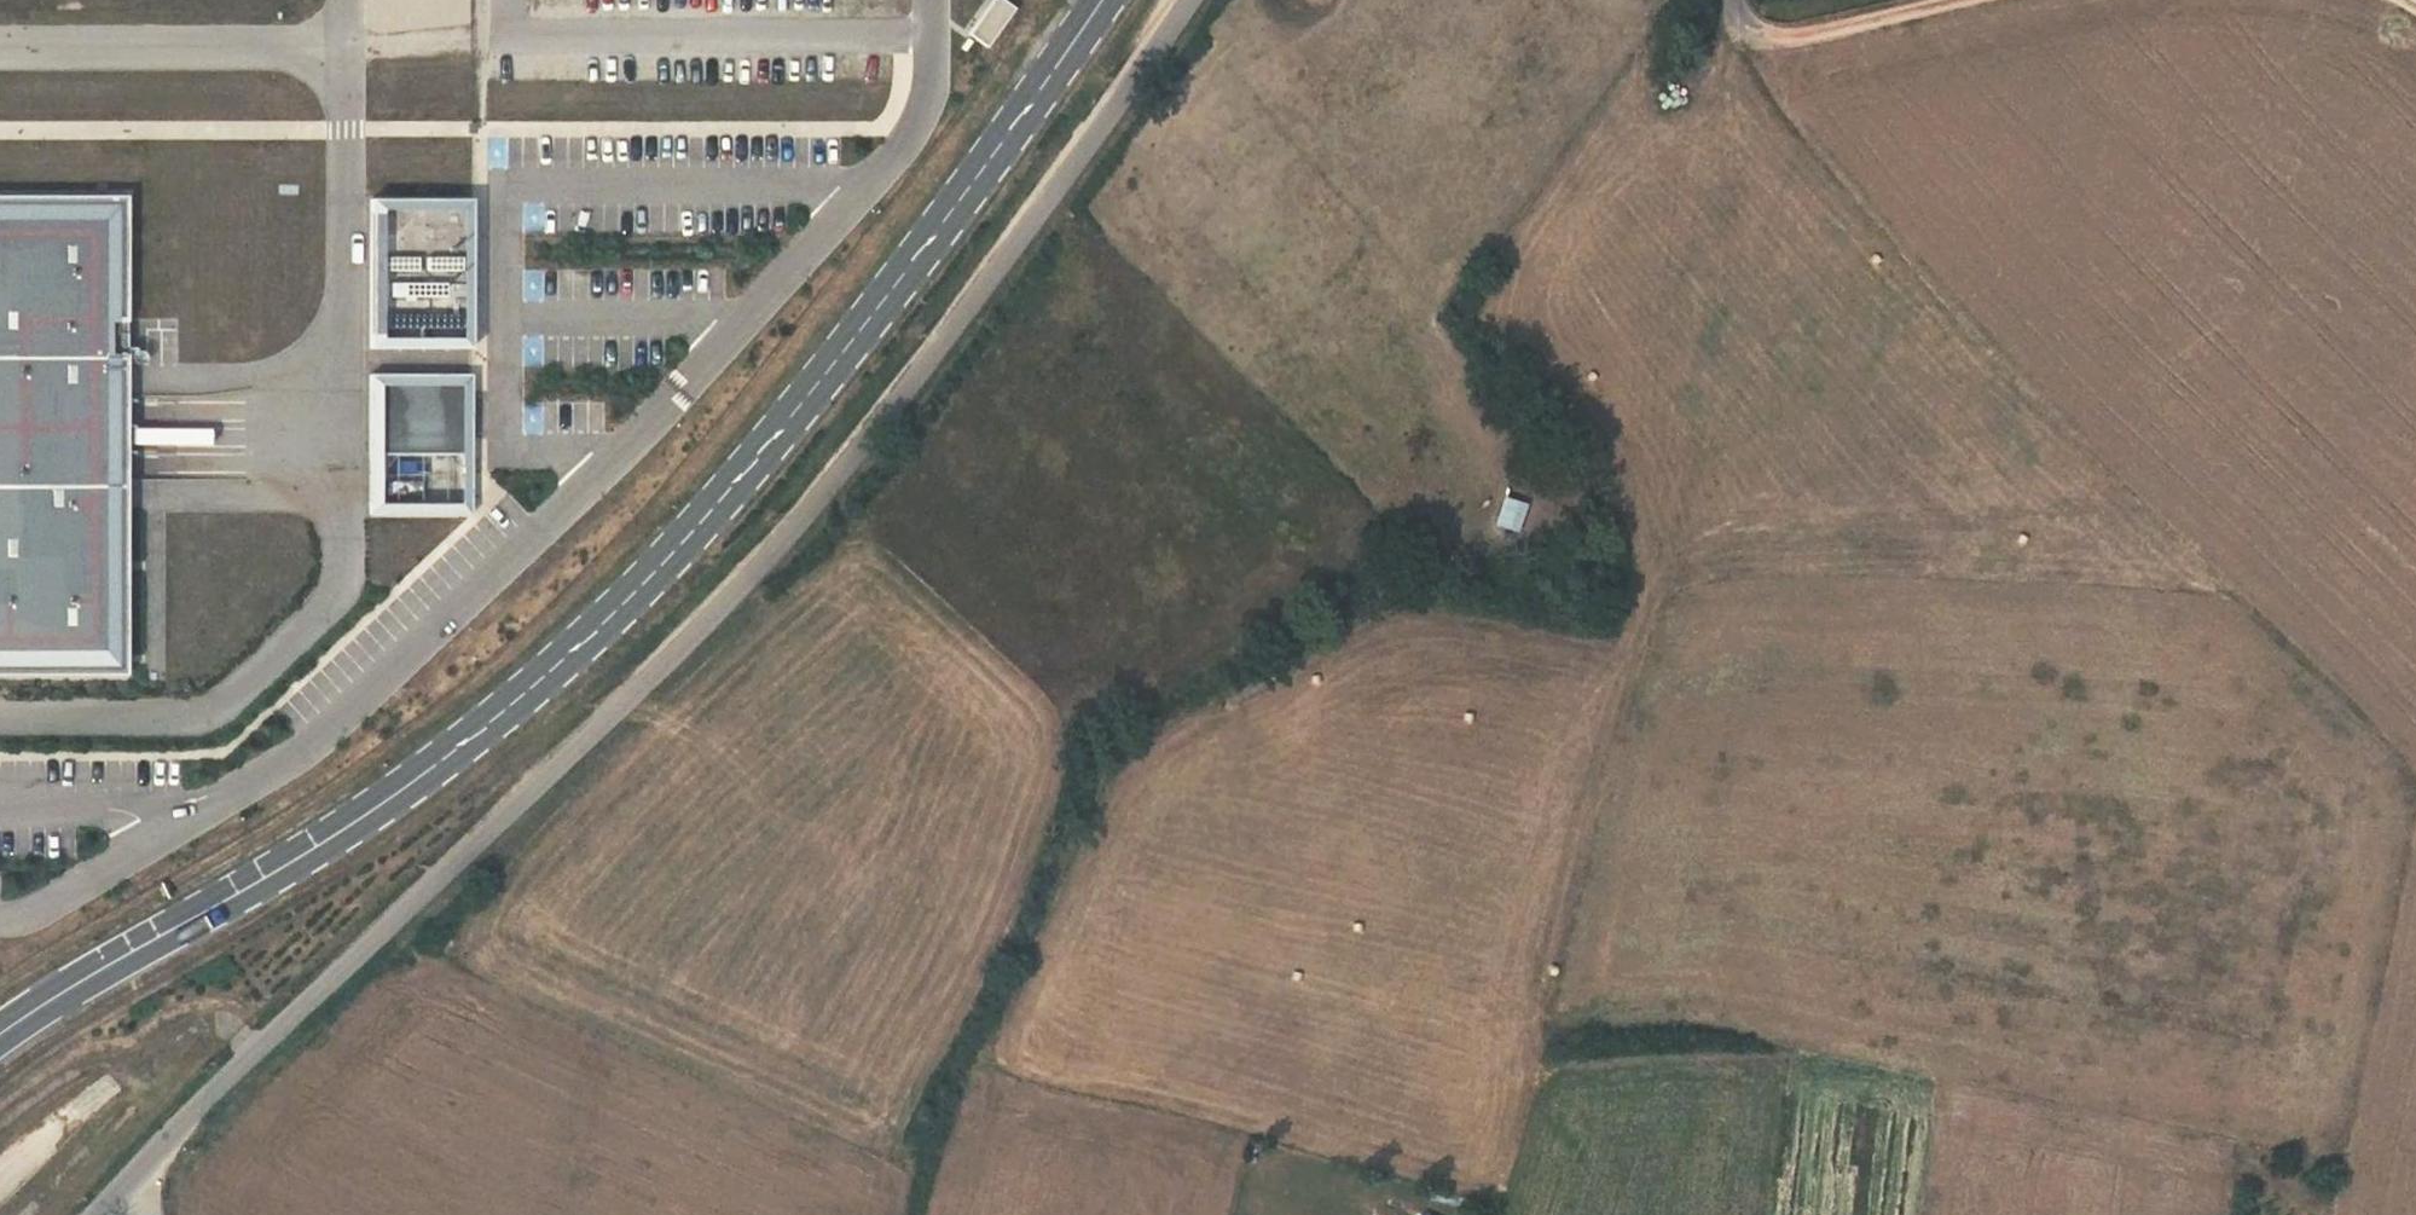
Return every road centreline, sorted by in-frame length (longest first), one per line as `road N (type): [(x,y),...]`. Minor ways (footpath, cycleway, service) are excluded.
road 1 (unclassified): [(1187,0),(889,419),(765,559),(131,1179)]
road 2 (primary): [(1113,0),(762,463),(572,666),(318,860),(0,1056)]
road 3 (track): [(1953,0),(1773,40),(1732,16)]

